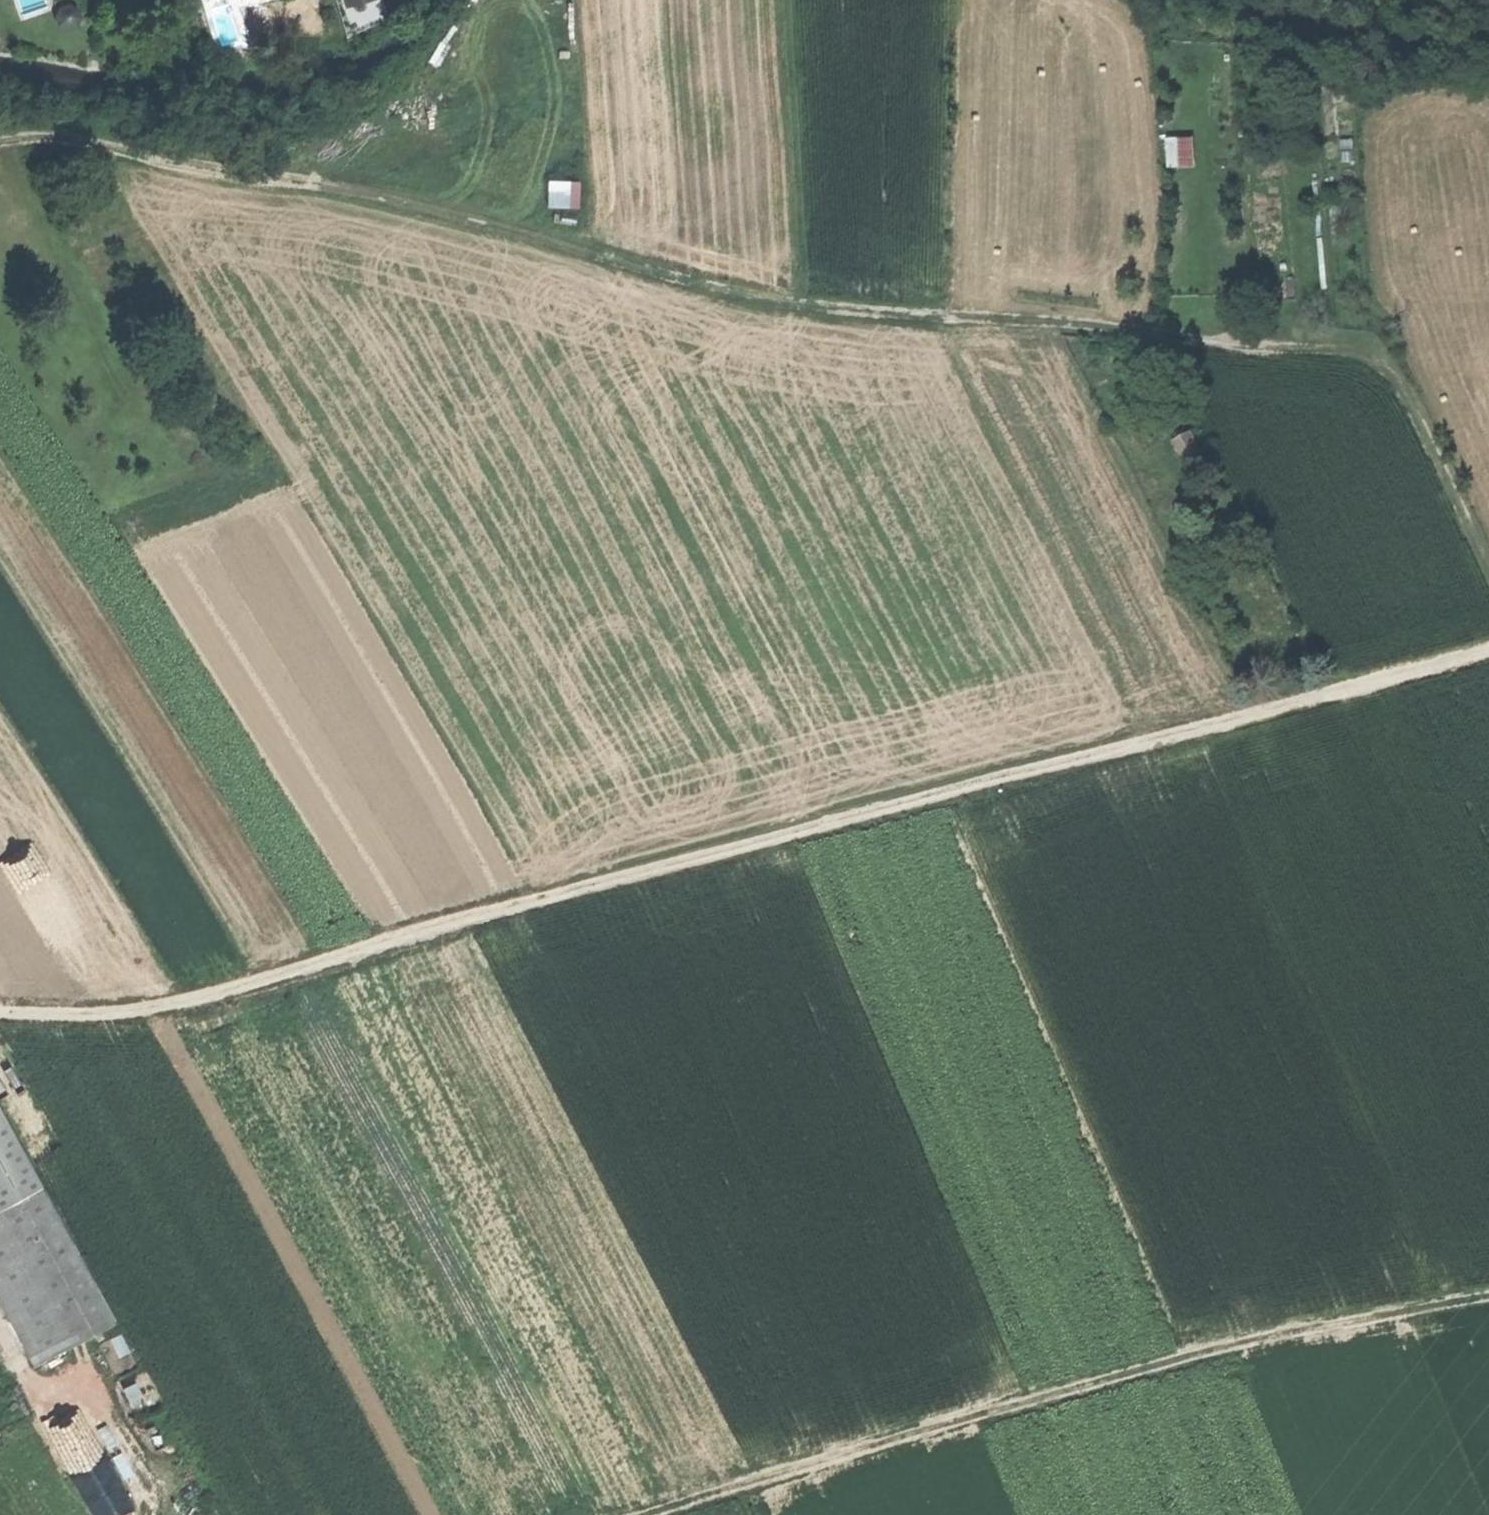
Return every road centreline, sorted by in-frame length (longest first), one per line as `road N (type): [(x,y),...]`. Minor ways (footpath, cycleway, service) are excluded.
road 1 (track): [(0,141),(82,140),(348,189),(777,299),(1346,350),(1420,394),(1488,540)]
road 2 (track): [(1488,648),(176,997),(0,1011)]
road 3 (track): [(1488,1295),(1287,1329),(635,1514)]

